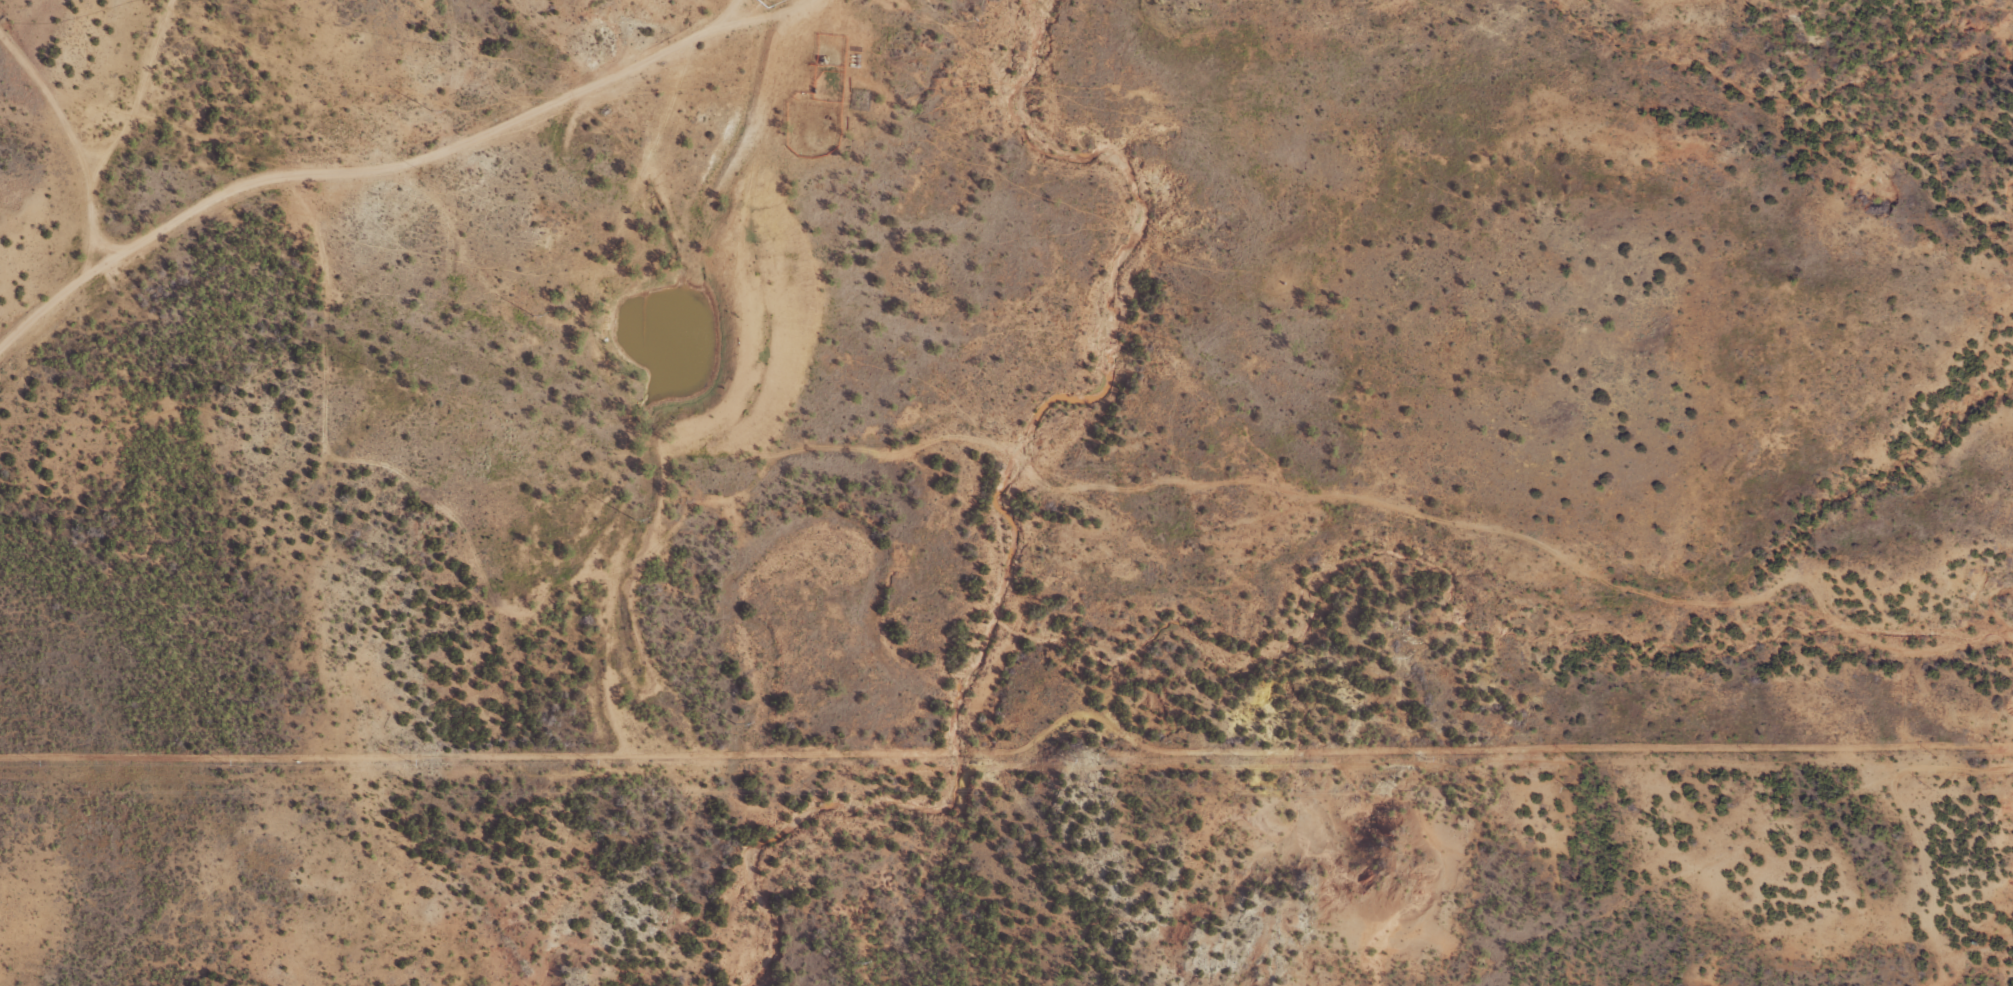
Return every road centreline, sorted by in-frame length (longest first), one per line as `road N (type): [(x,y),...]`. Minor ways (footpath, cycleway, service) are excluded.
road 1 (track): [(0,353),(77,287),(233,191),(440,157),(676,51),(819,0)]

